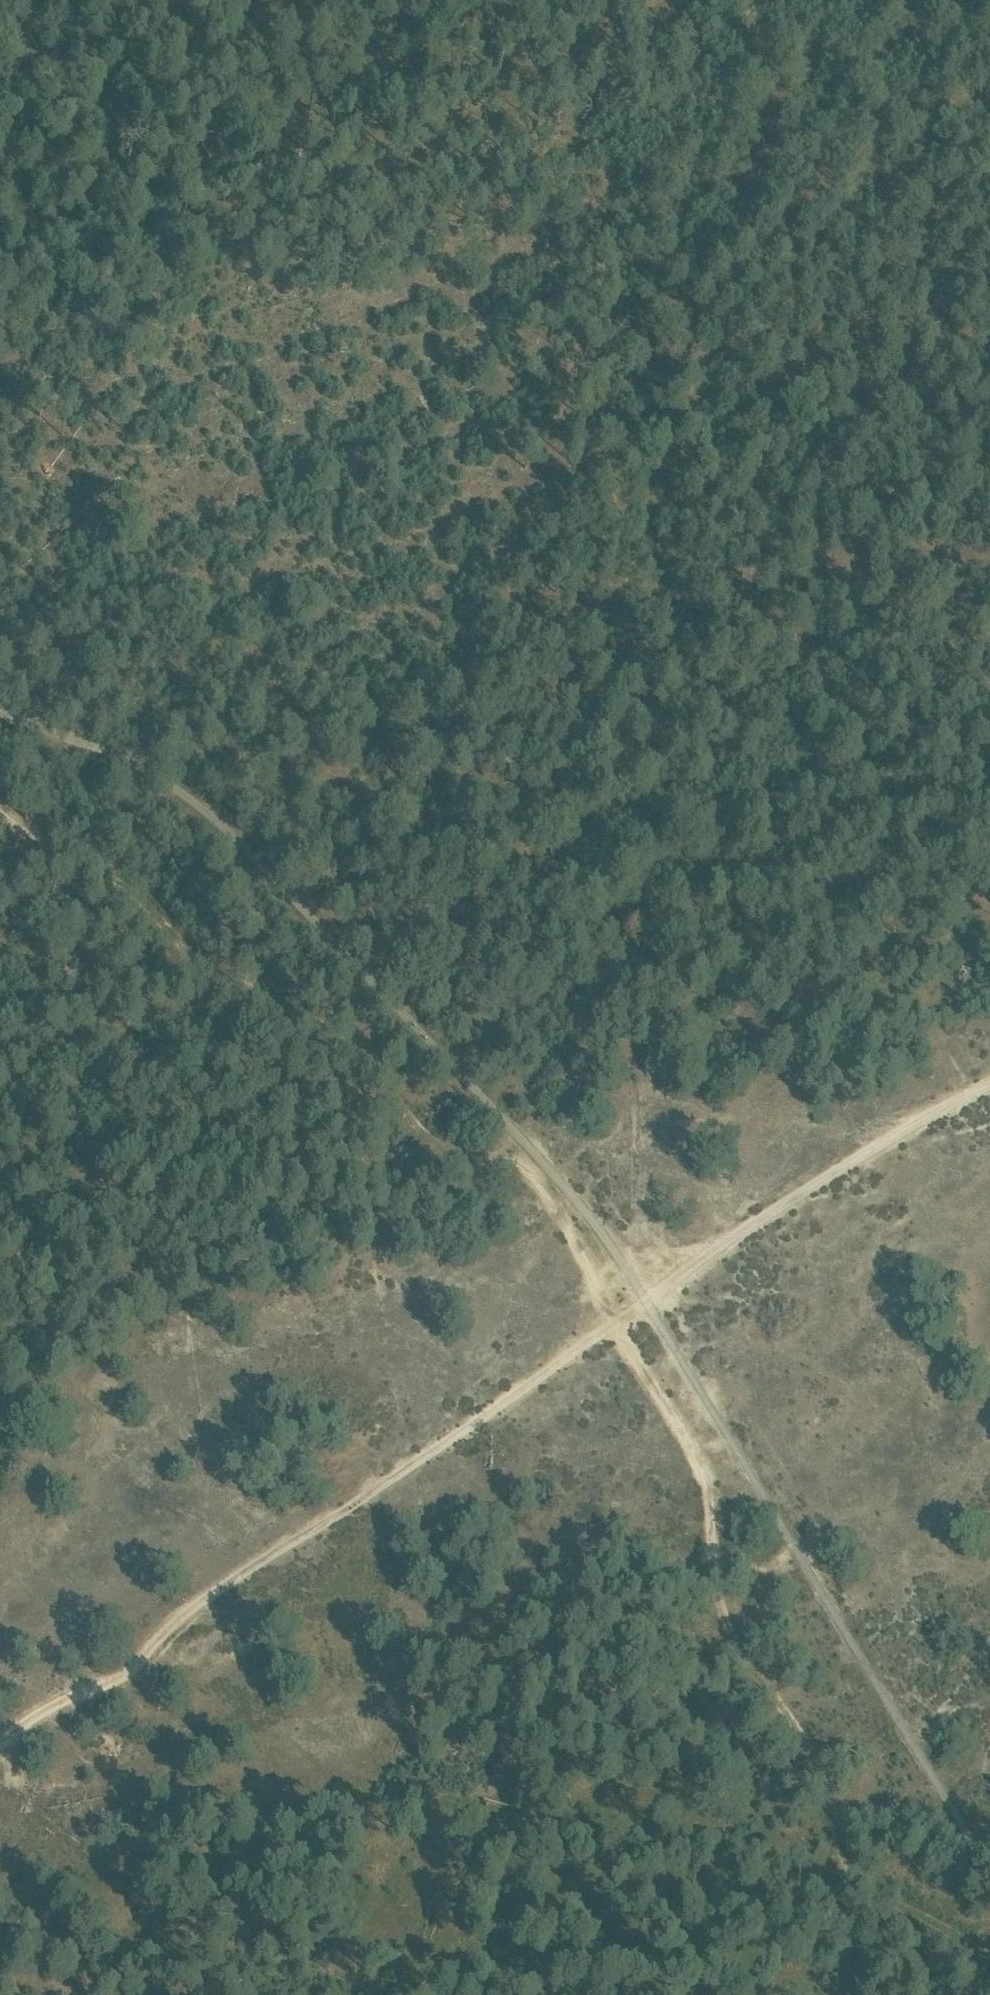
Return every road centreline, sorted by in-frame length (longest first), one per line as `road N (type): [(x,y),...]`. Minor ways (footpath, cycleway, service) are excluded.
road 1 (track): [(989,1087),(795,1196),(191,1610),(120,1676),(0,1740)]

